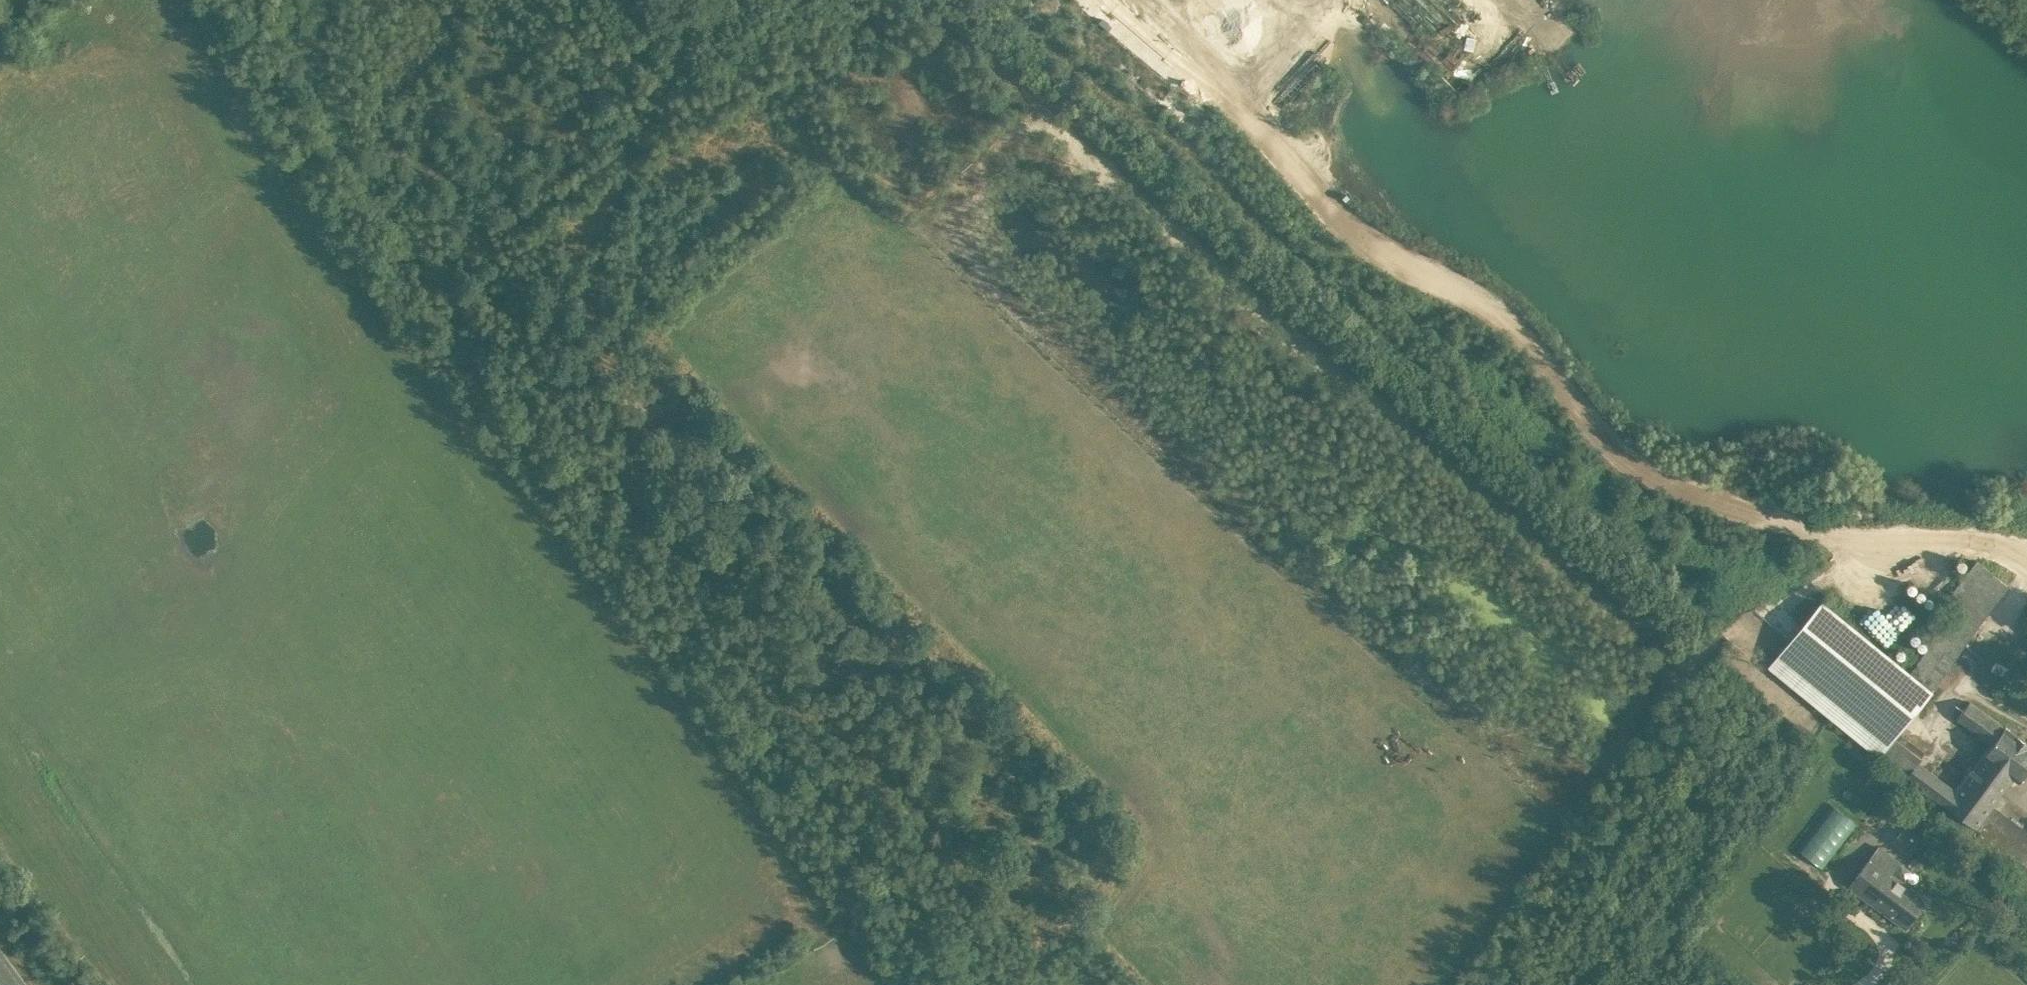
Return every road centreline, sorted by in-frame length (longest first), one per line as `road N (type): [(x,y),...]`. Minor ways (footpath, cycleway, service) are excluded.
road 1 (track): [(2026,558),(1981,545),(1853,539),(1747,512),(1653,476),(1594,428),(1508,319),(1347,223),(1263,129)]
road 2 (track): [(1467,291),(1438,309),(1405,312),(1351,282),(1151,116)]

